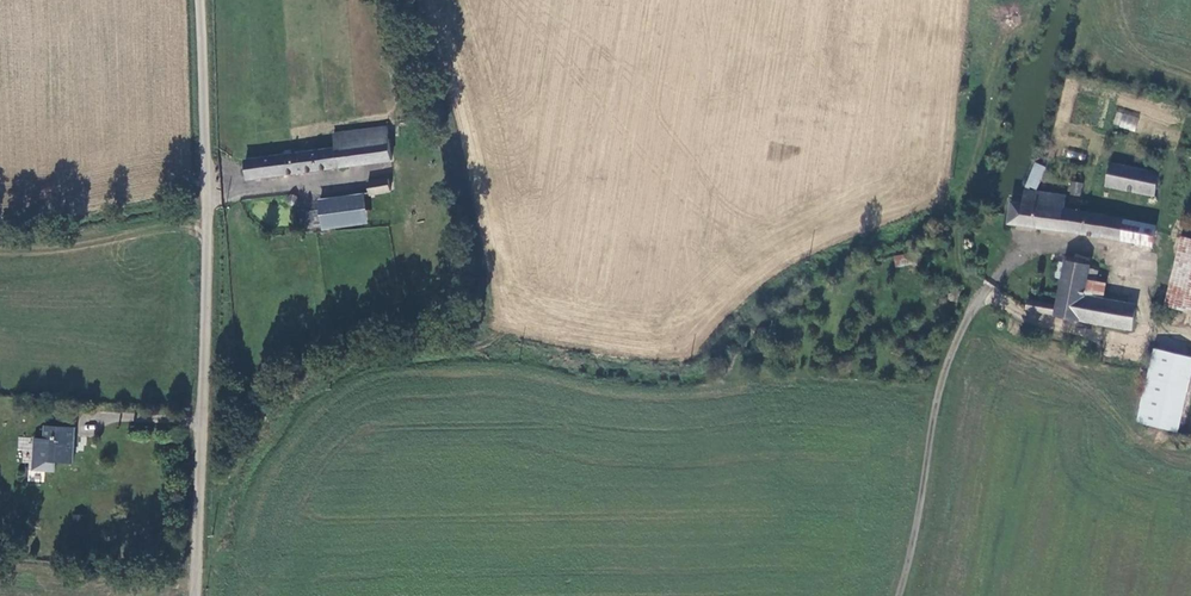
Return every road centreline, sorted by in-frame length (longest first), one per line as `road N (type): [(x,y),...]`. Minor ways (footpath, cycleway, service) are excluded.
road 1 (unclassified): [(194,595),(204,262),(198,0)]
road 2 (track): [(0,251),(204,226)]

